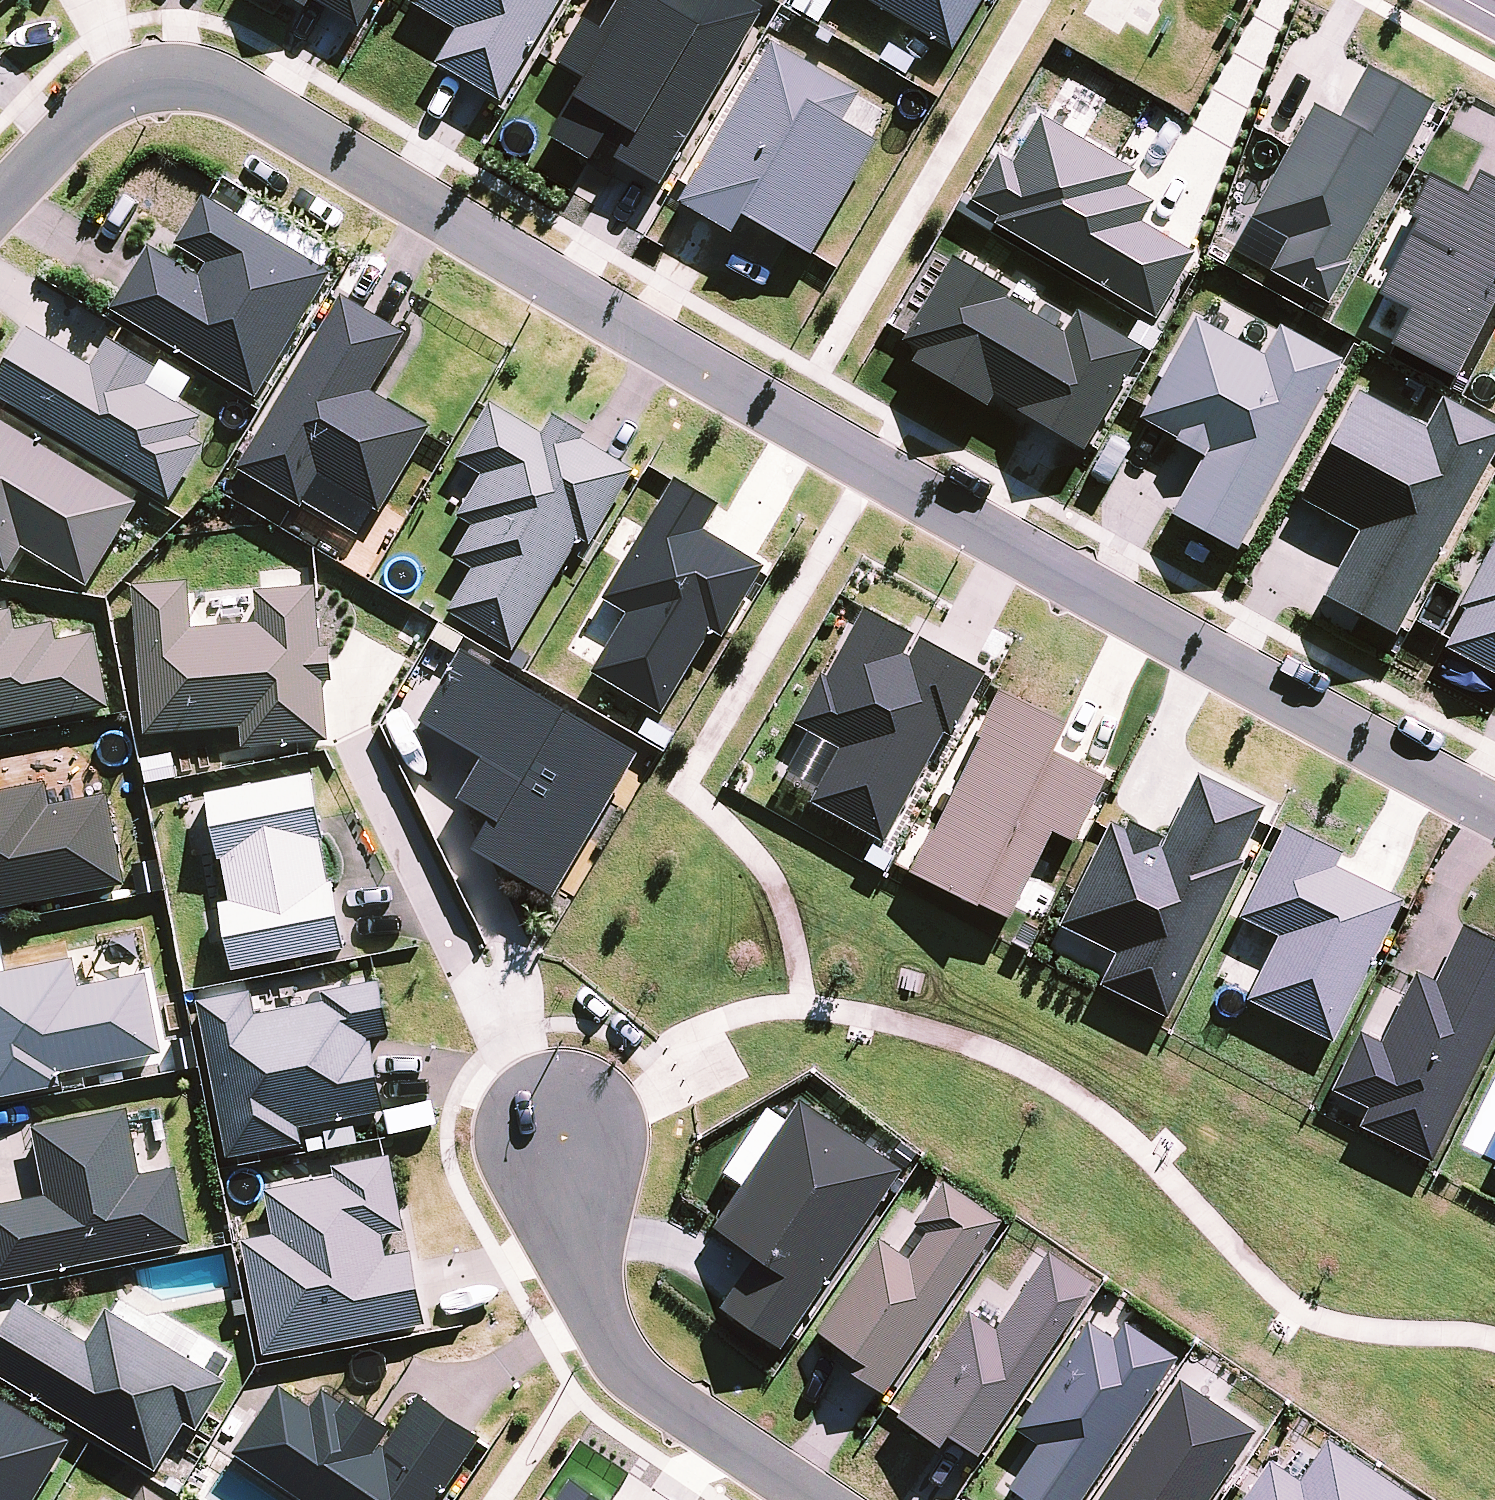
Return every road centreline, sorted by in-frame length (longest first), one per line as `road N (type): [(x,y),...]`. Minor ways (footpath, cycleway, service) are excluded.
road 1 (residential): [(0,200),(81,114),(156,78),(206,80),(874,467),(1494,807)]
road 2 (residential): [(562,1133),(579,1250),(611,1335),(650,1382),(819,1499)]

